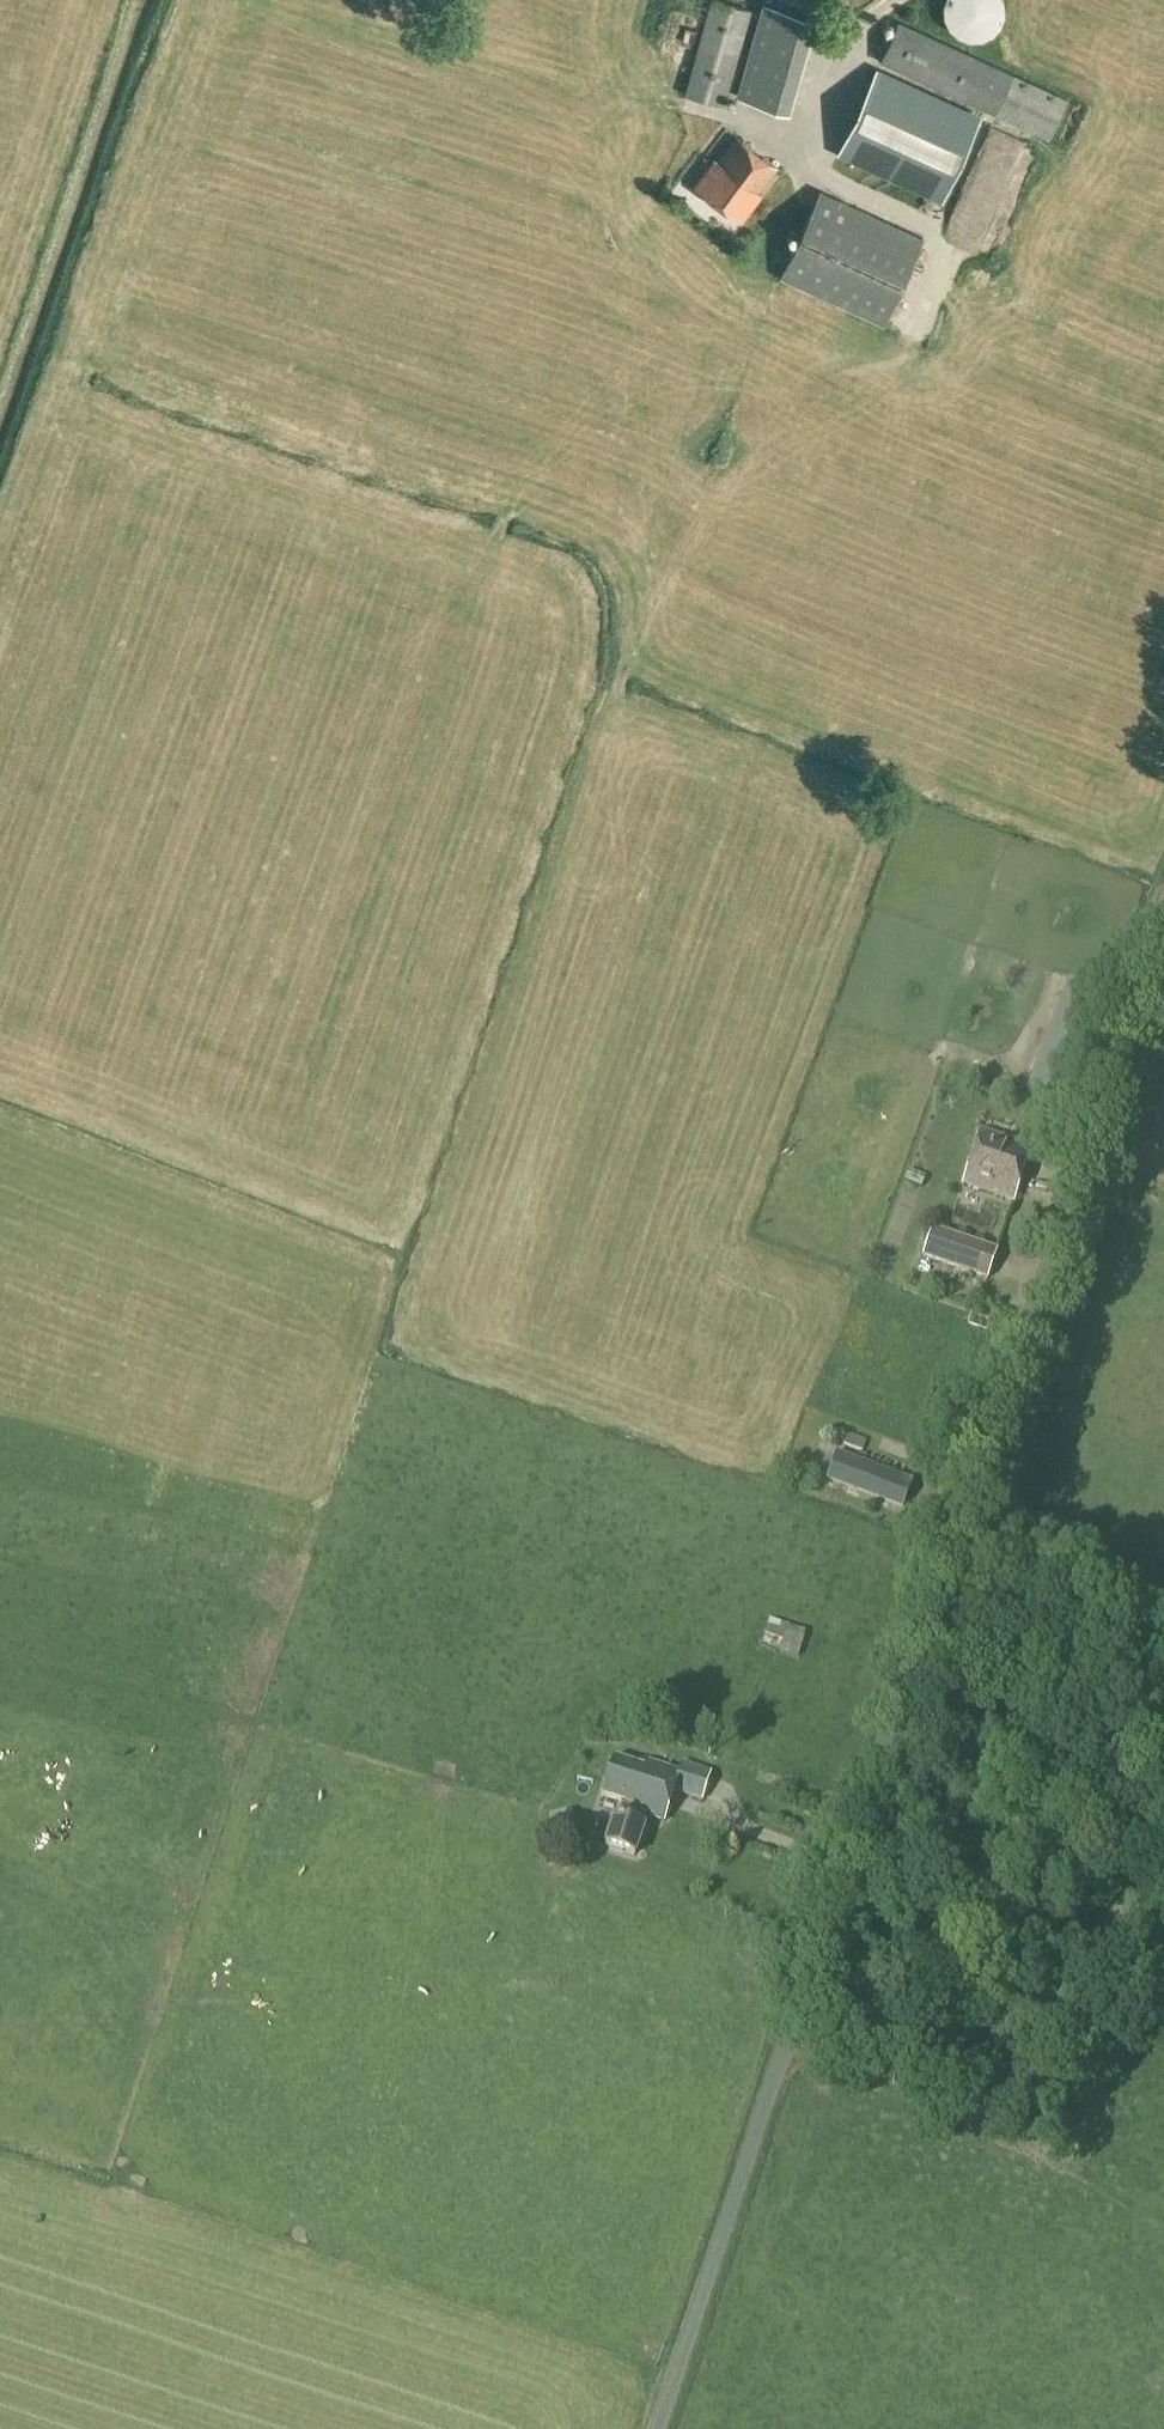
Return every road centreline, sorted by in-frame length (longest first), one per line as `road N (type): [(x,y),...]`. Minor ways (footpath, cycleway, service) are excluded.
road 1 (unclassified): [(661,2428),(1163,929)]

